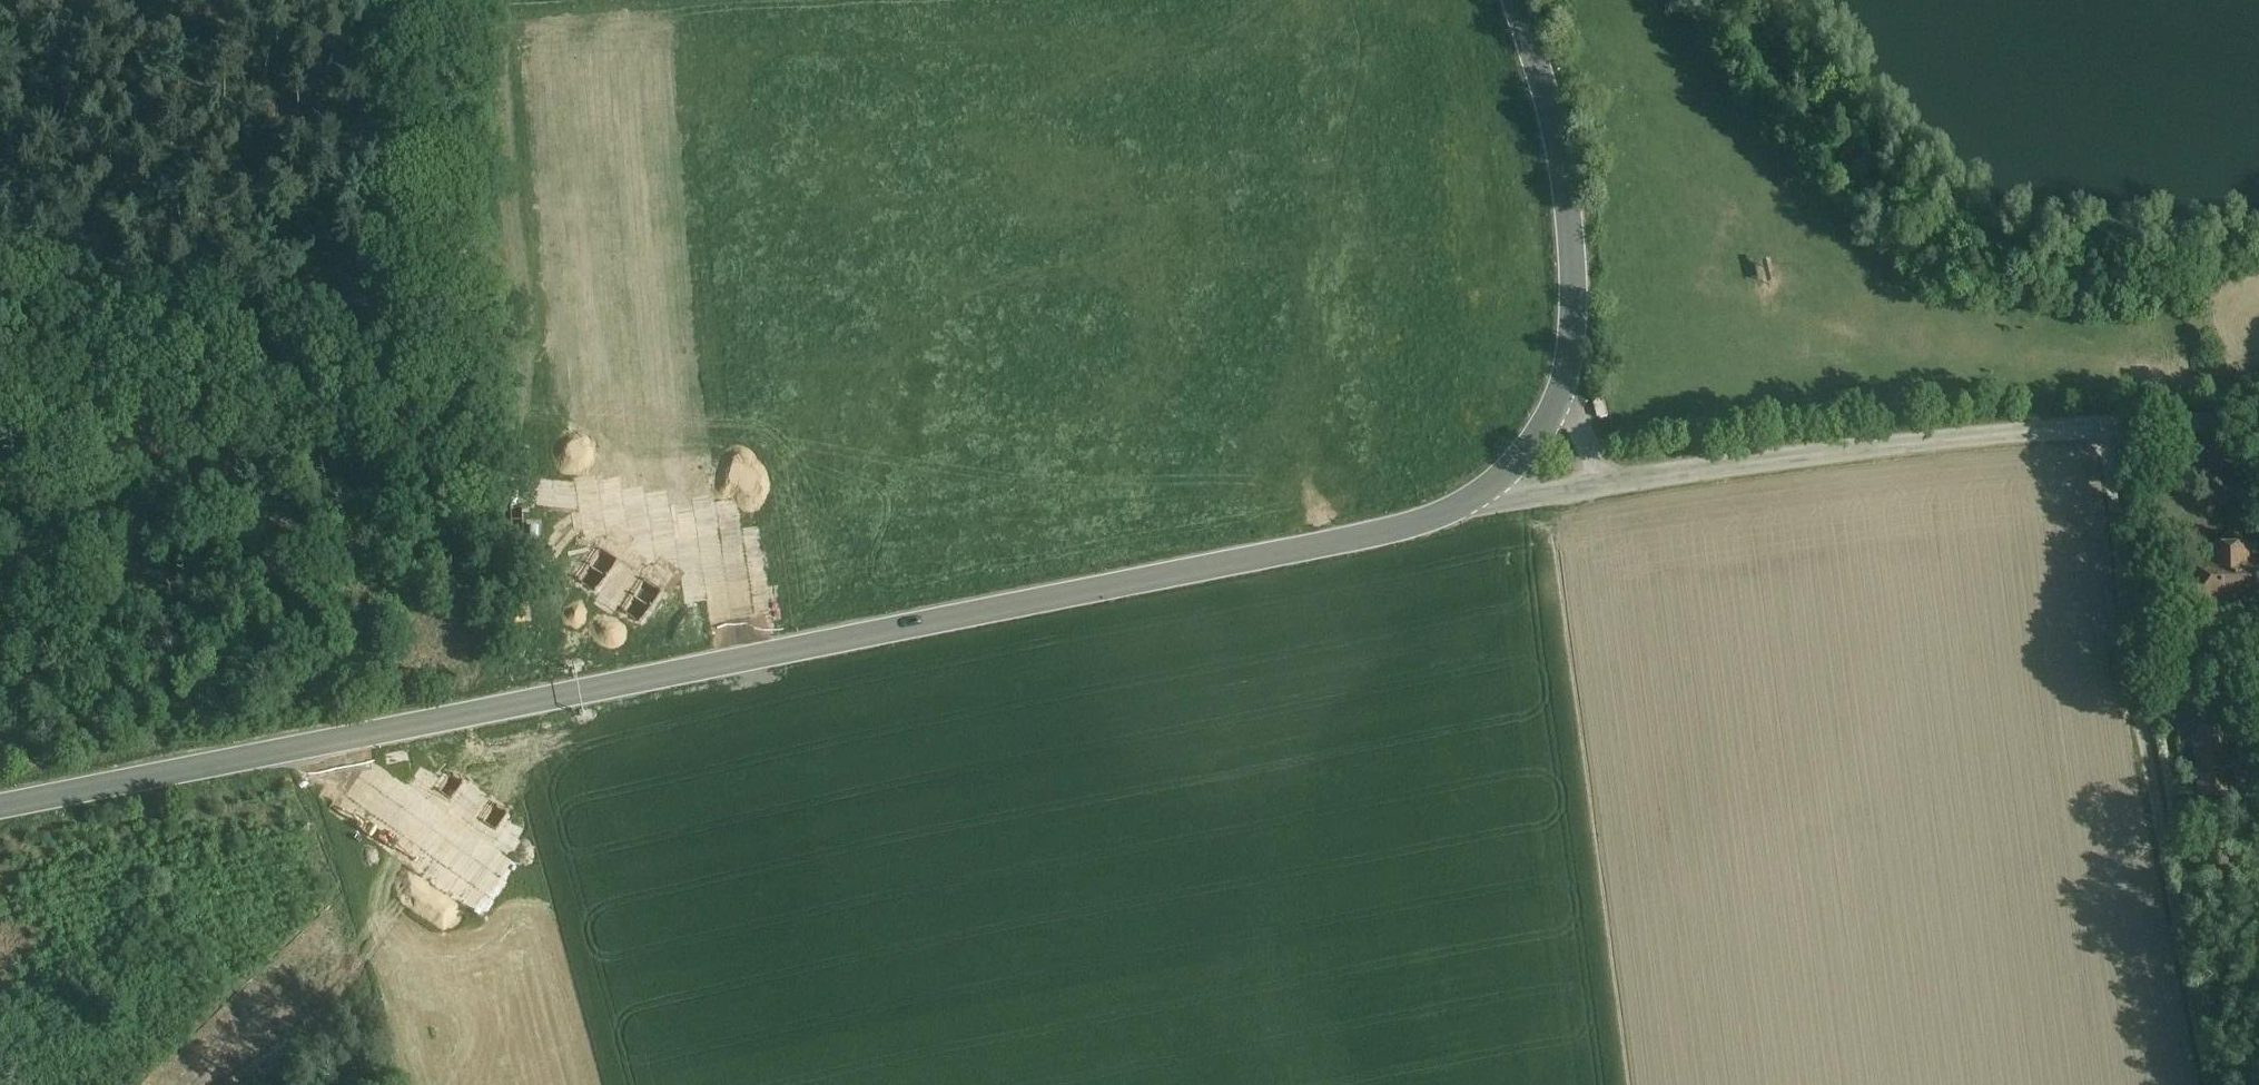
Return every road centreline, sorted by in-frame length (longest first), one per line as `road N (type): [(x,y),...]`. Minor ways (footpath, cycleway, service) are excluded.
road 1 (secondary): [(0,807),(1366,535),(1464,506)]
road 2 (track): [(2113,426),(2172,850),(2215,1084)]
road 3 (unclassified): [(2258,421),(1920,444),(1606,483)]
road 4 (secondary): [(1563,391),(1572,348),(1573,247),(1559,153),(1514,0)]
road 5 (secondary): [(1464,506),(1522,455),(1563,391)]
road 6 (unclassified): [(1606,483),(1464,506)]

